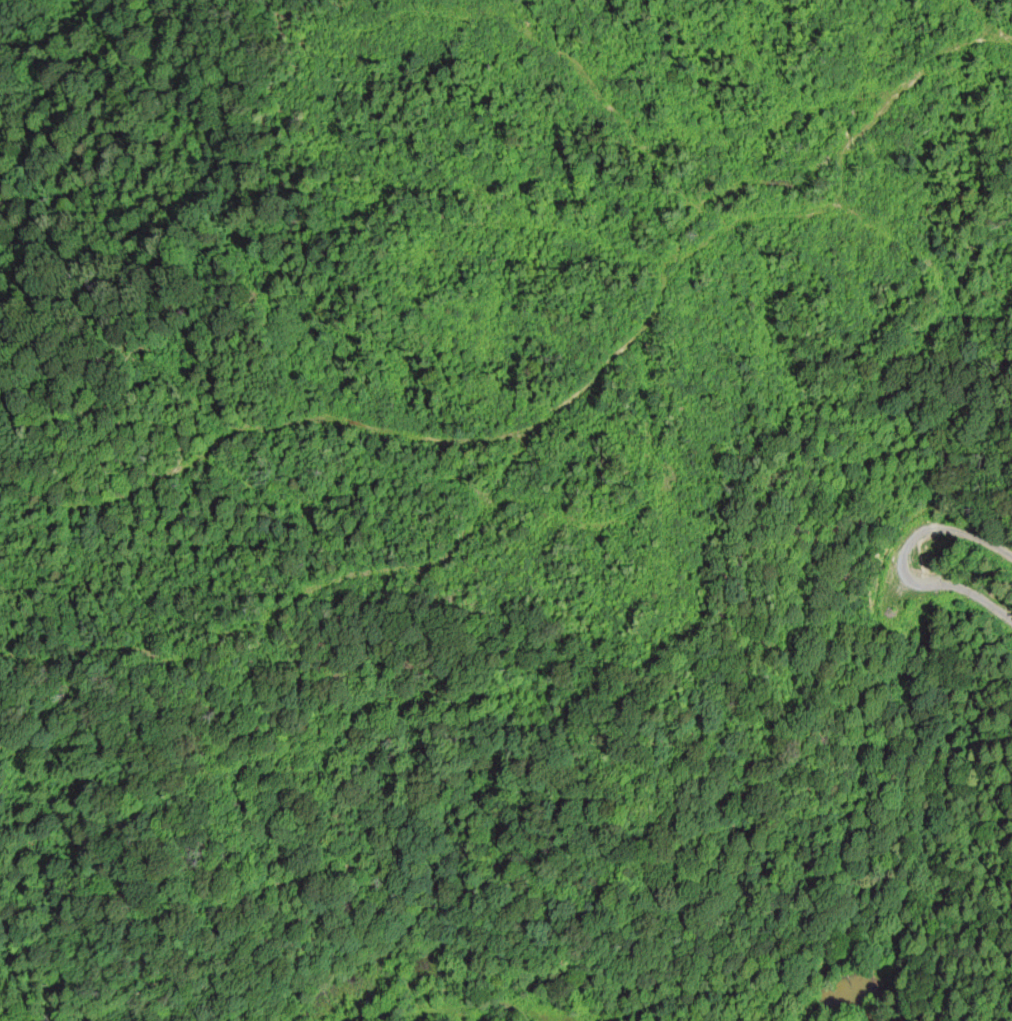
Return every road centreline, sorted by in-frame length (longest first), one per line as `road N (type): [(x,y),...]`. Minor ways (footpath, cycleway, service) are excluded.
road 1 (track): [(1011,557),(928,524),(909,537),(906,574),(982,600),(1011,624)]

